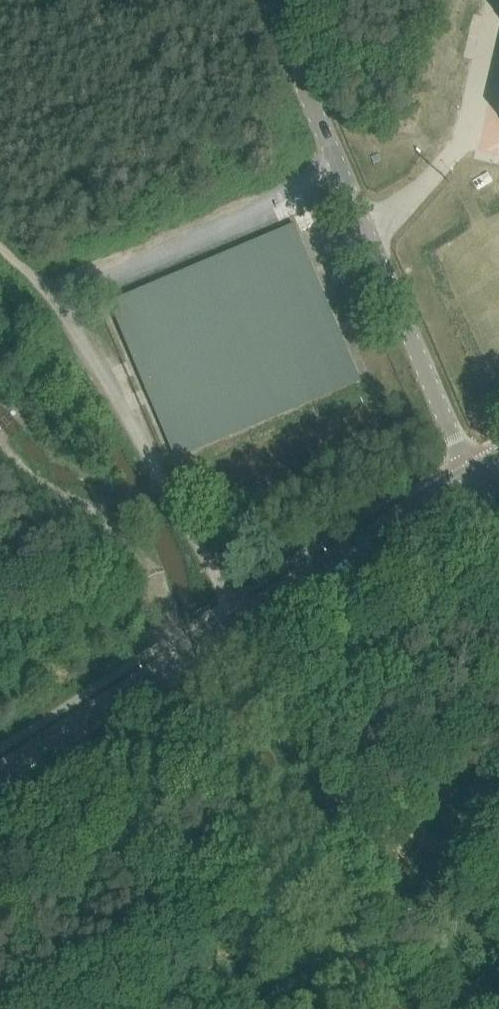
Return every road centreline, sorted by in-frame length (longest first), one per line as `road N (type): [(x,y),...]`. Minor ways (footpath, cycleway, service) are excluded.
road 1 (tertiary): [(474,478),(274,0)]
road 2 (track): [(230,599),(89,362),(0,252)]
road 3 (track): [(342,163),(50,308)]
road 4 (tertiary): [(0,773),(240,616)]
road 5 (tertiary): [(240,616),(474,478)]

